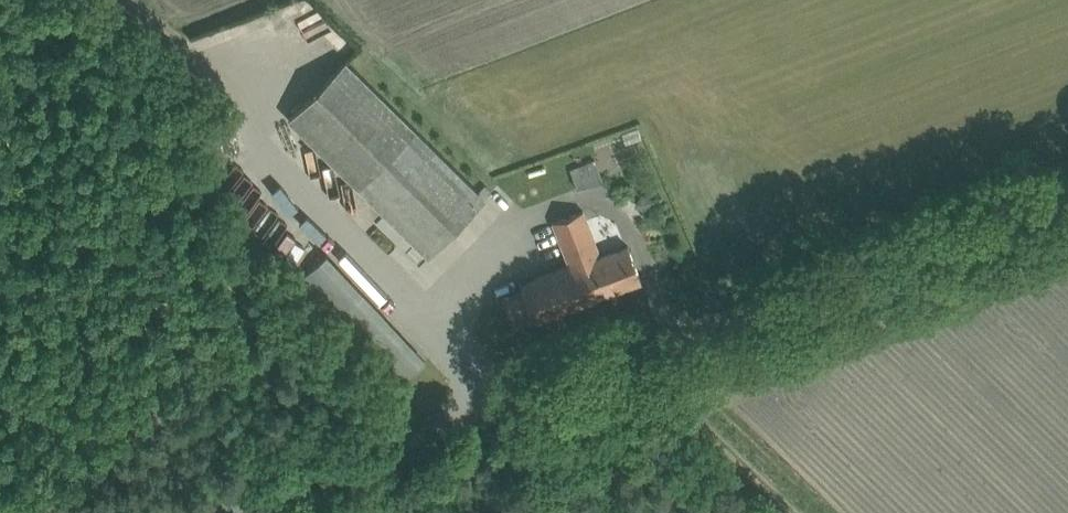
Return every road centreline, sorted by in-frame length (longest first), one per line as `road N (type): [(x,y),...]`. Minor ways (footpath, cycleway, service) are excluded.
road 1 (unclassified): [(175,512),(630,352),(1067,177)]
road 2 (track): [(522,391),(123,0)]
road 3 (track): [(790,512),(630,352)]

